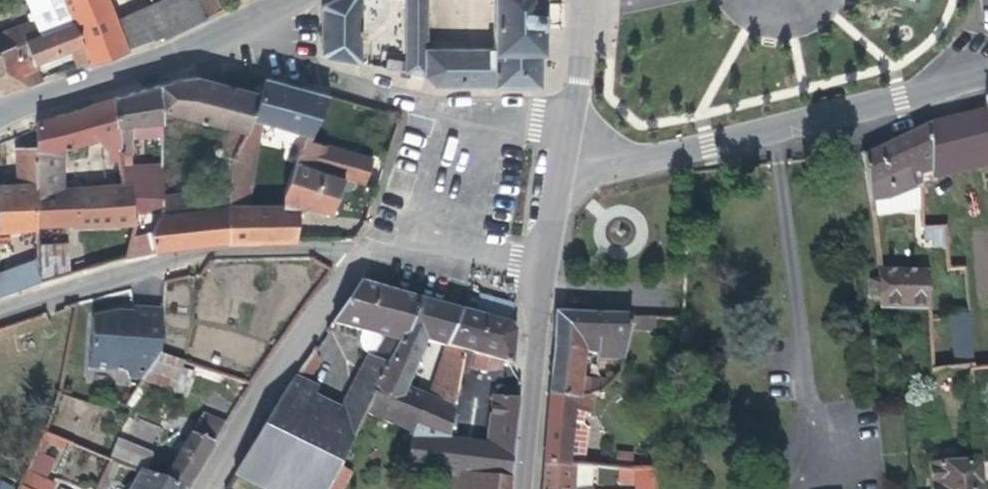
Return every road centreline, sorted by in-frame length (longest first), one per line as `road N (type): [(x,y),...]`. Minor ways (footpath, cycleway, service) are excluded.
road 1 (residential): [(557,180),(987,74)]
road 2 (residential): [(191,41),(469,113),(566,125)]
road 3 (residential): [(0,313),(229,254),(356,247)]
road 4 (residential): [(356,247),(211,488)]
road 5 (tertiary): [(544,265),(521,488)]
road 6 (secondary): [(0,115),(191,41)]
road 7 (residential): [(356,247),(544,265)]
road 8 (tertiary): [(566,125),(587,0)]

